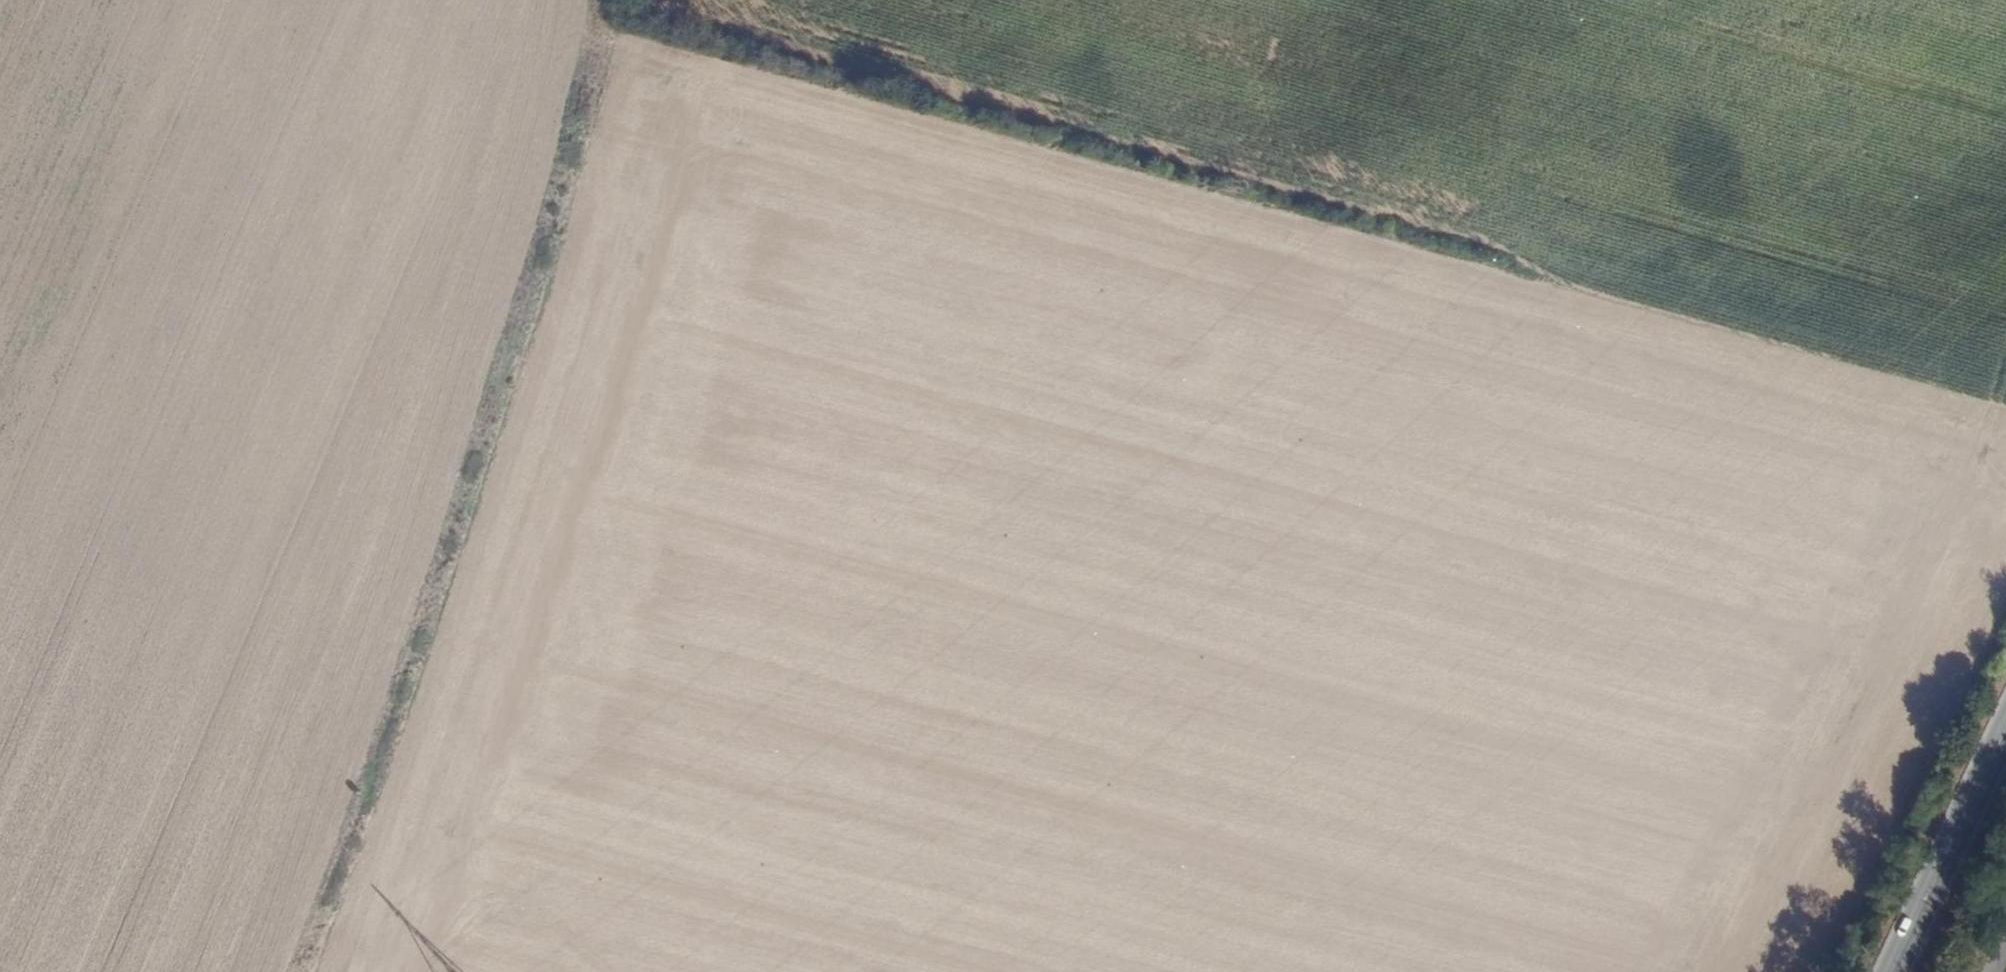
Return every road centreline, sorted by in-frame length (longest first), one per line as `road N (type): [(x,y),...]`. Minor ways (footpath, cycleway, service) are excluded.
road 1 (secondary): [(1888,971),(2005,726)]

